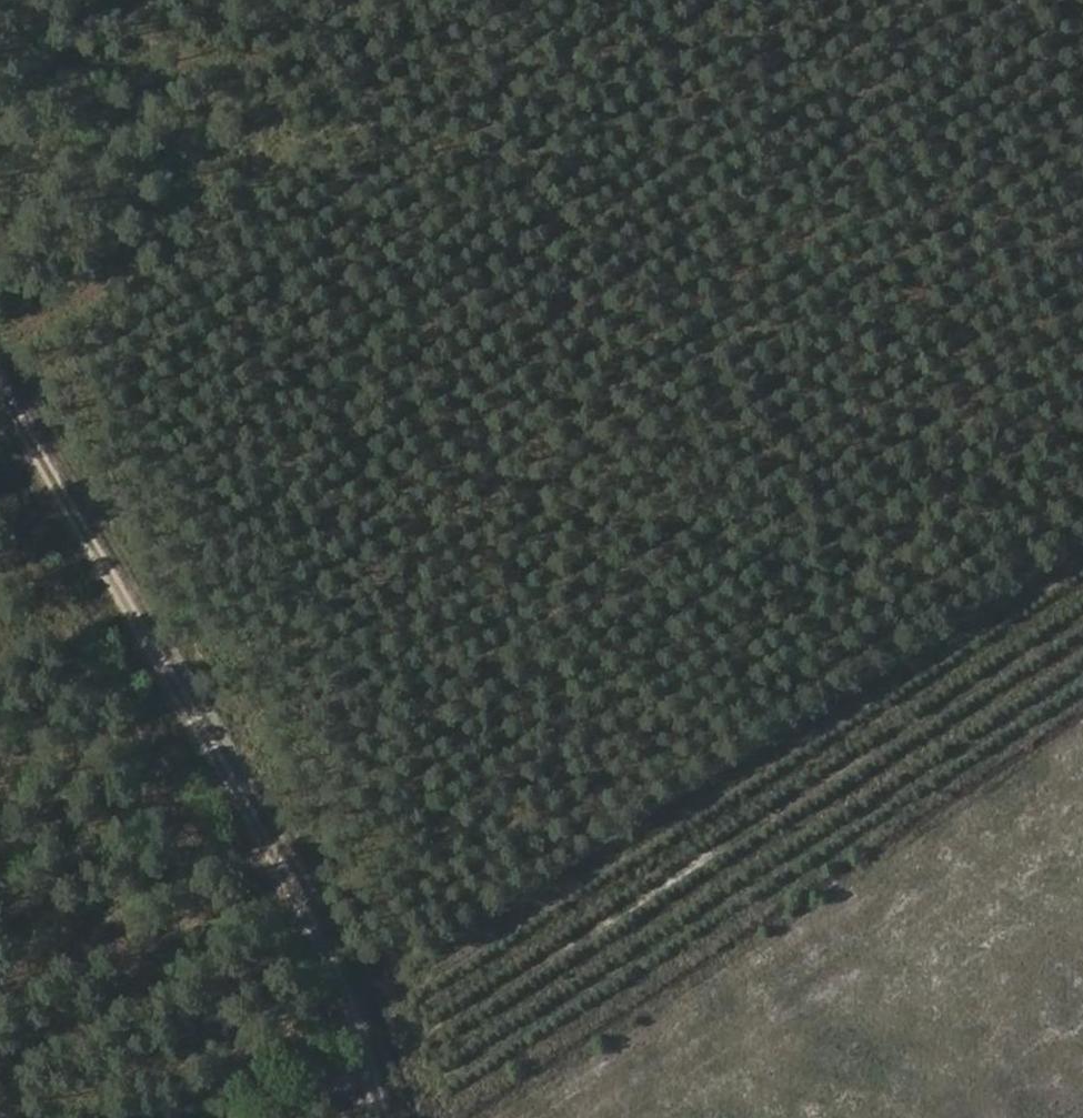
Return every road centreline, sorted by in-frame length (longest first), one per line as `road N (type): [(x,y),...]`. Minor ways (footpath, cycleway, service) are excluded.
road 1 (track): [(0,372),(336,948),(393,1117)]

